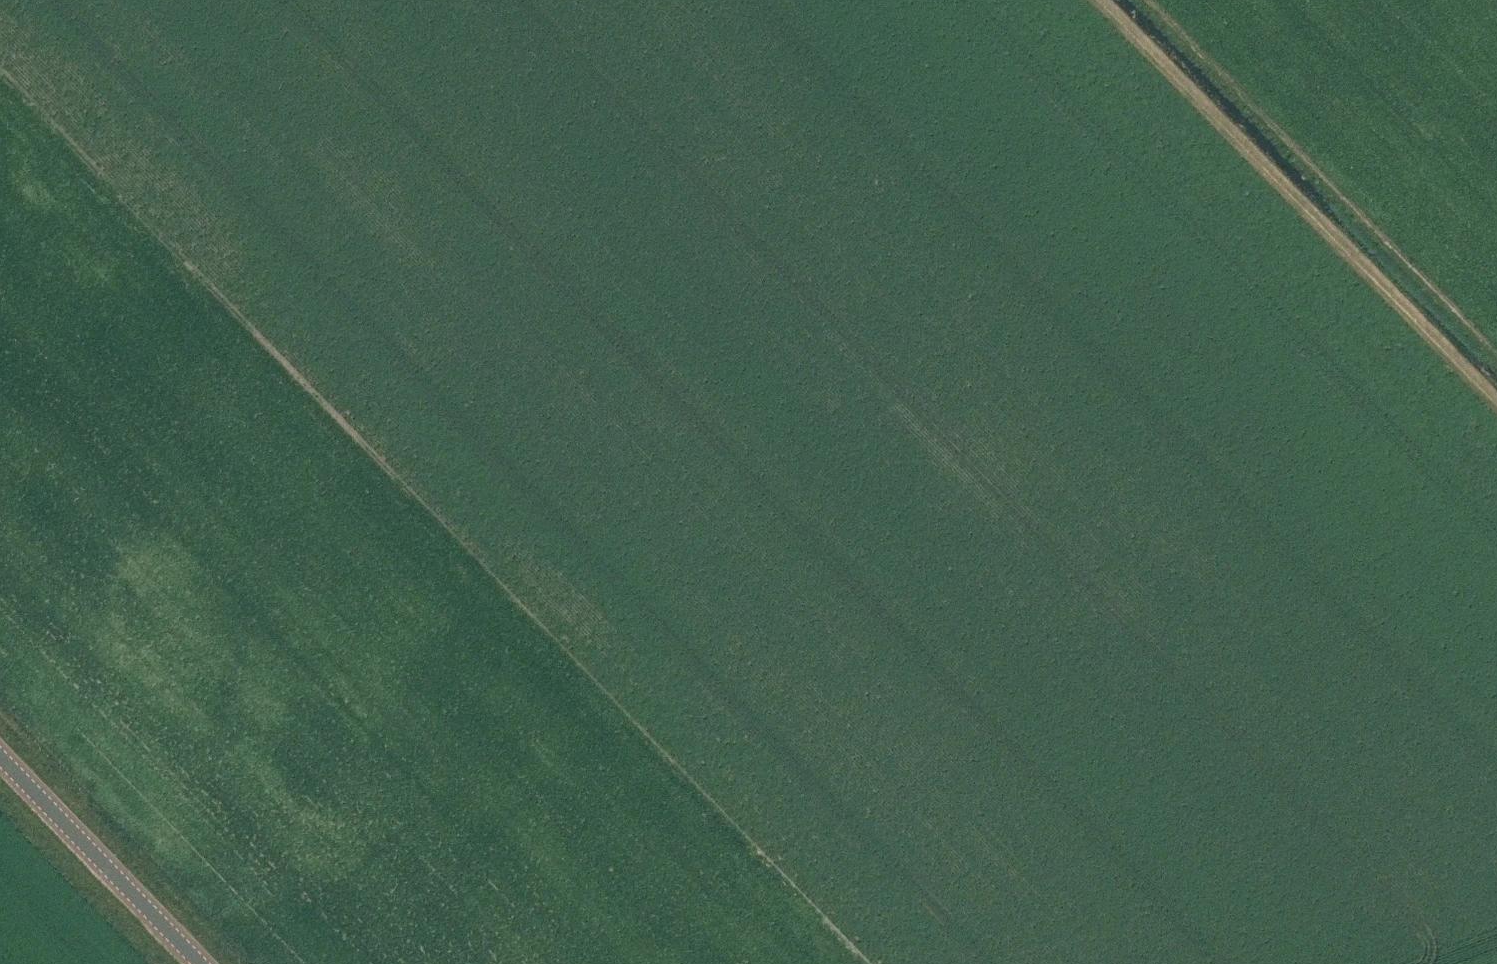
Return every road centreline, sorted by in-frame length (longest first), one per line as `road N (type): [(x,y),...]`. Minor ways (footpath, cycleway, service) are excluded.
road 1 (secondary): [(200,963),(0,758)]

